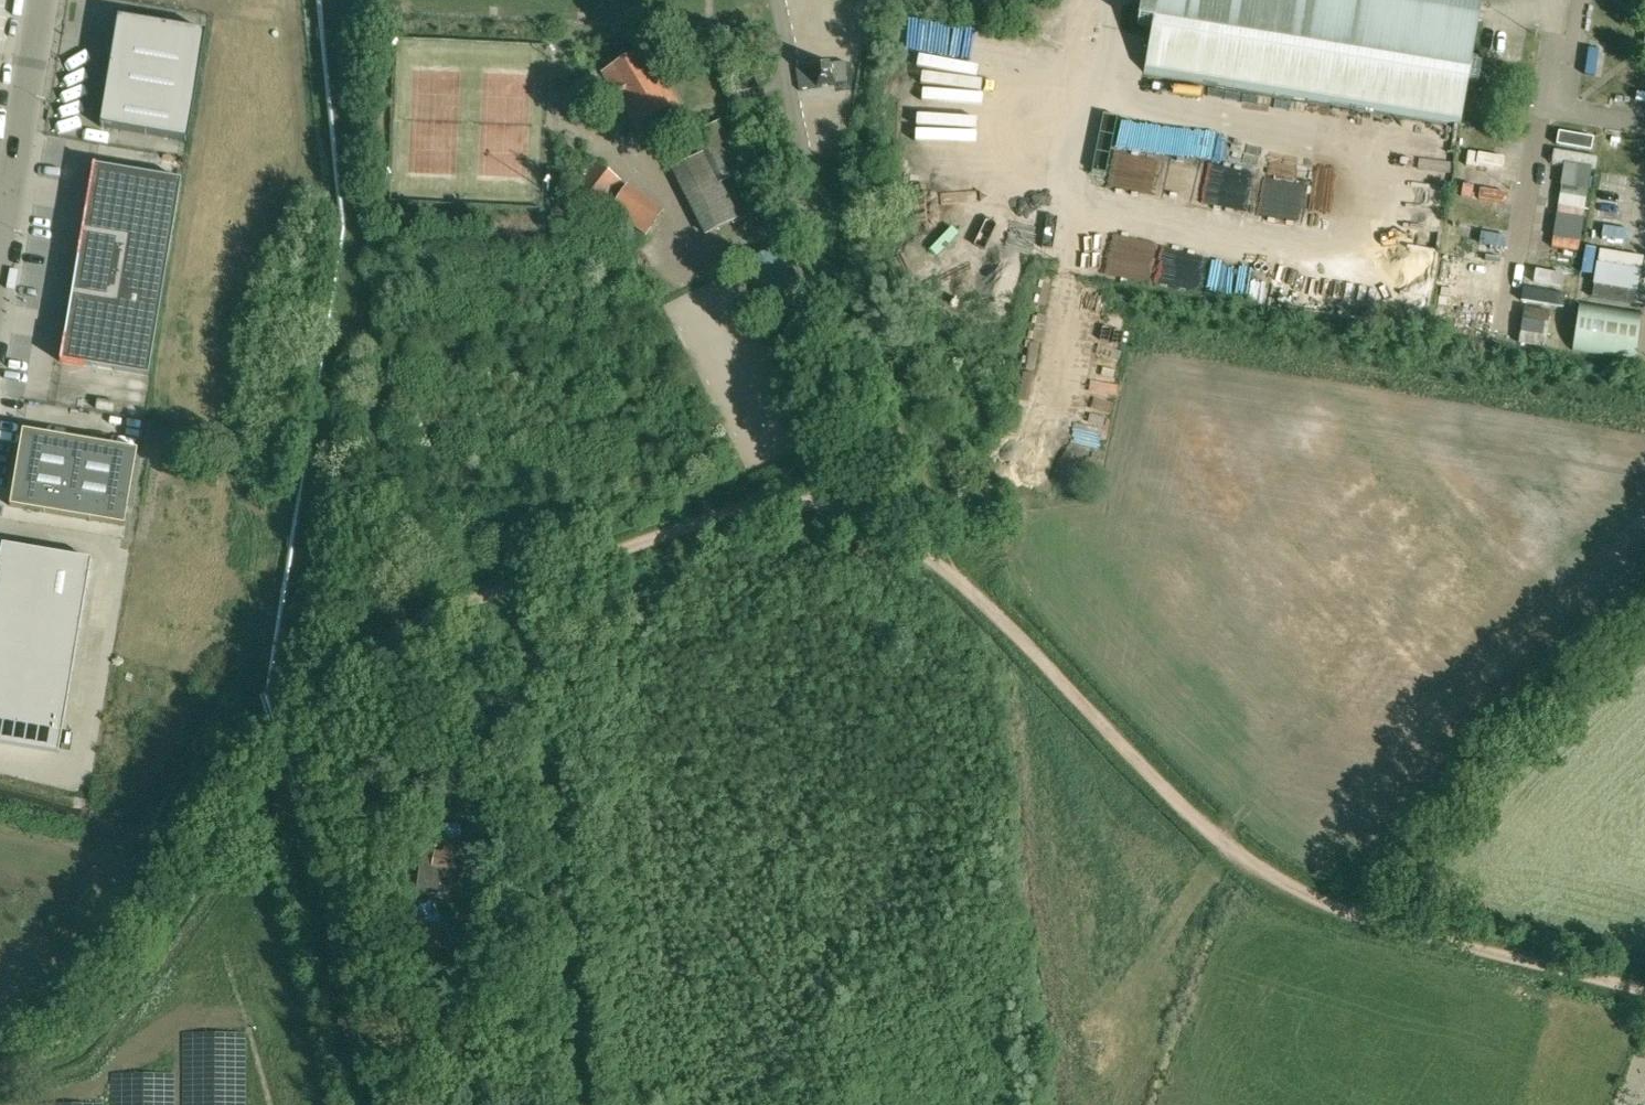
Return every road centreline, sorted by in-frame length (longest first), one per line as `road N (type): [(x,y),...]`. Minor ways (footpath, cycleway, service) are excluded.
road 1 (track): [(0,1070),(48,1052),(109,1001),(319,706),(353,664),(404,630),(734,511),(787,500),(850,511),(961,581)]
road 2 (track): [(961,581),(1243,860),(1356,917),(1644,990)]
road 3 (track): [(961,581),(920,460),(819,257),(808,207)]
road 4 (unclassified): [(720,256),(797,219),(810,201),(777,0)]
road 5 (unclassified): [(0,261),(43,0)]

